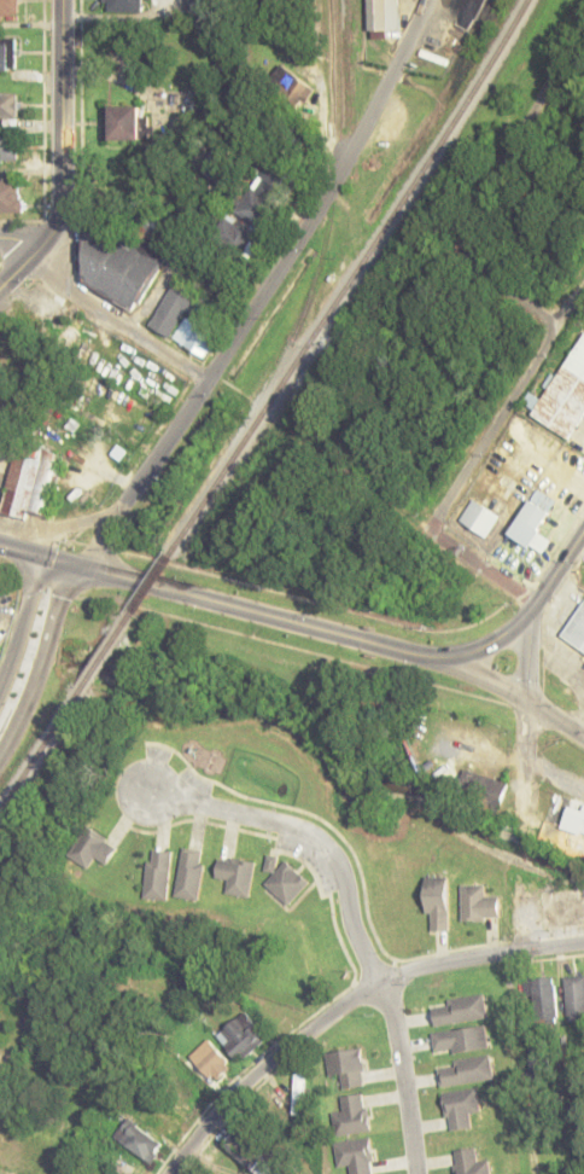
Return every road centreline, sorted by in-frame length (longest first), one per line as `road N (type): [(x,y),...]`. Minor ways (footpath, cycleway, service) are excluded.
road 1 (residential): [(106,518),(282,266),(395,70)]
road 2 (residential): [(152,791),(297,829),(327,852),(346,889),(357,942),(387,999),(416,1173)]
road 3 (primary): [(530,612),(490,645),(433,657),(41,556)]
road 4 (residential): [(535,605),(433,534),(443,504),(583,281)]
road 5 (residential): [(553,326),(462,246),(583,27)]
road 6 (residential): [(169,1173),(253,1074),(380,984)]
road 7 (tertiary): [(24,265),(54,217),(59,185),(59,0)]
road 8 (residential): [(208,382),(24,265)]
road 9 (primary): [(0,756),(41,670),(64,592),(82,566)]
road 10 (residential): [(521,820),(530,612)]
road 11 (residential): [(583,942),(439,965),(380,984)]
road 12 (residential): [(0,1063),(81,931)]
road 13 (tertiary): [(583,737),(450,658)]
road 14 (primary): [(41,556),(0,688)]

